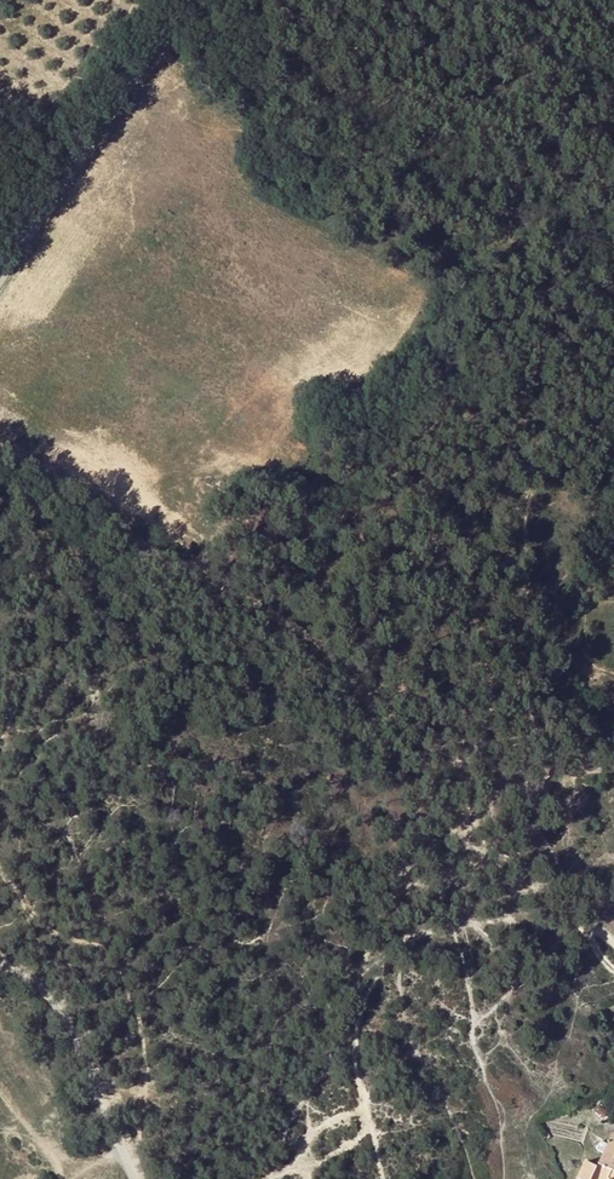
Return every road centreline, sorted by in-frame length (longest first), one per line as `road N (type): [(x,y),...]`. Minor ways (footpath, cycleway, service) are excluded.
road 1 (unclassified): [(0,277),(191,0)]
road 2 (unclassified): [(135,1178),(68,1017),(0,964)]
road 3 (track): [(462,791),(589,768)]

